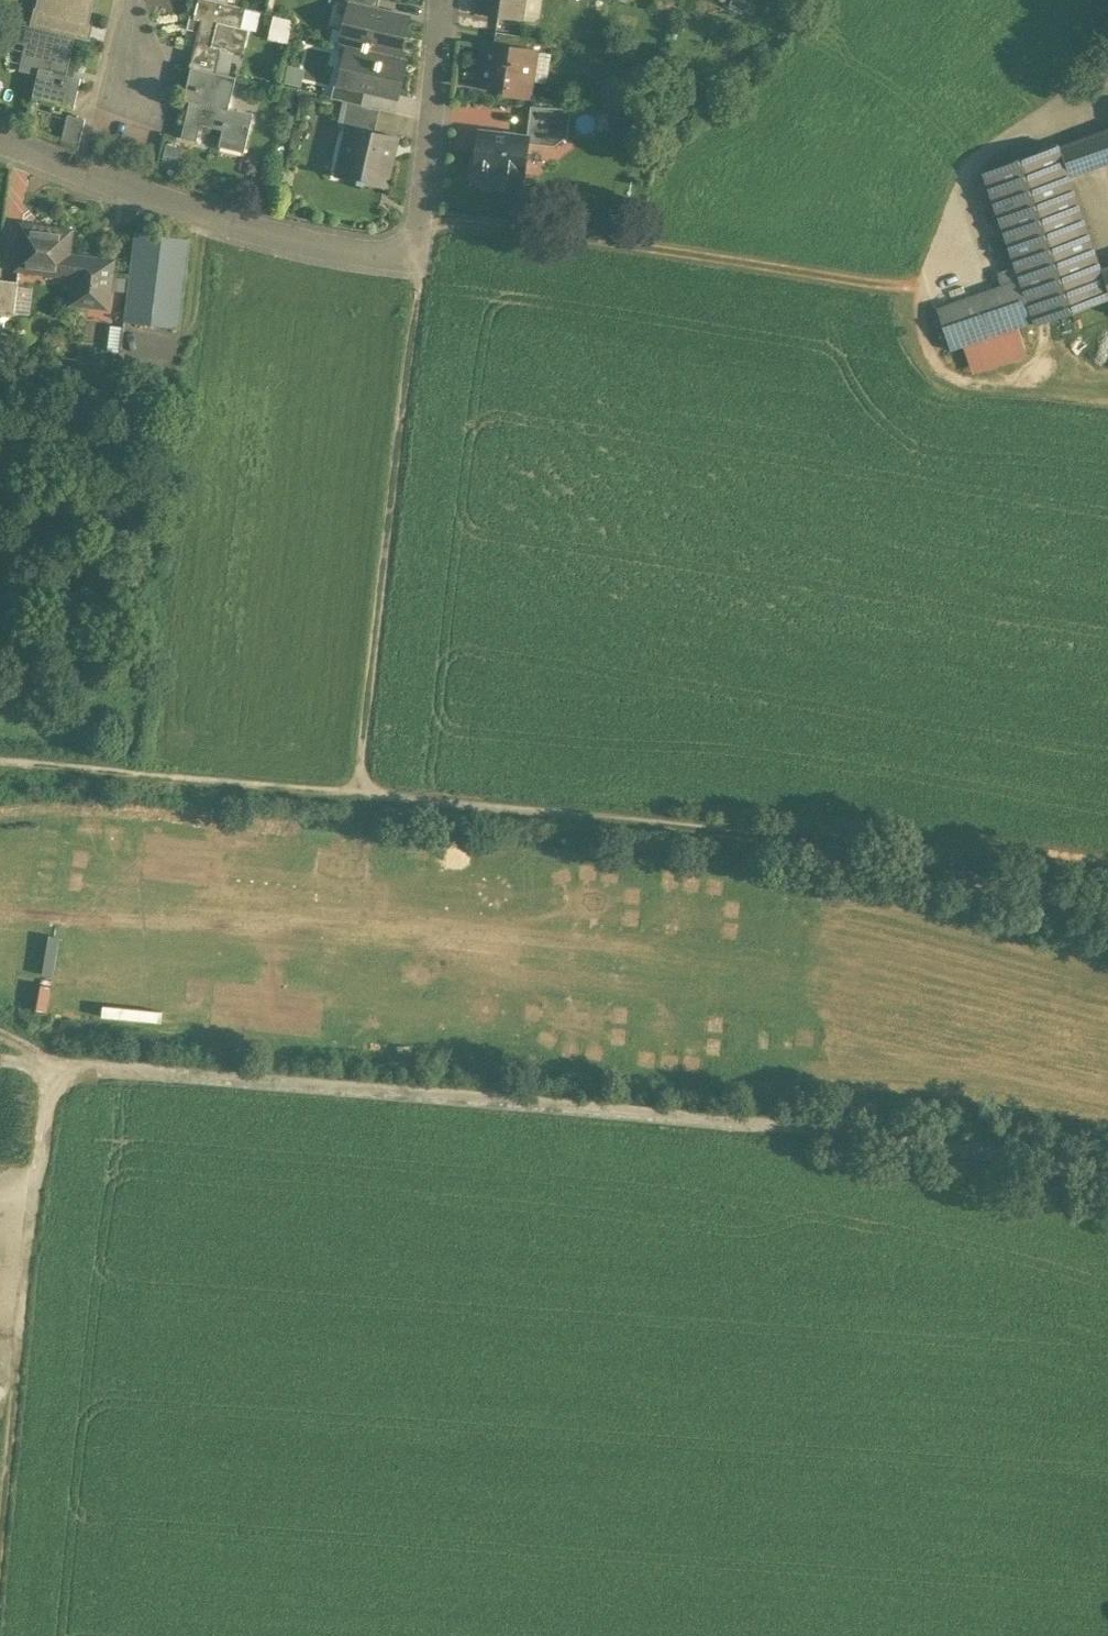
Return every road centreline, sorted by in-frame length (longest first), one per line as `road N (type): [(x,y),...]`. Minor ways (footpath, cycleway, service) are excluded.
road 1 (track): [(1107,911),(700,829),(0,760)]
road 2 (track): [(0,1059),(828,1131),(1107,1175)]
road 3 (residential): [(0,138),(264,231),(422,260),(449,0)]
road 4 (track): [(0,1562),(52,1062),(0,1035)]
road 5 (track): [(361,790),(422,260)]
road 6 (track): [(427,219),(929,285)]

